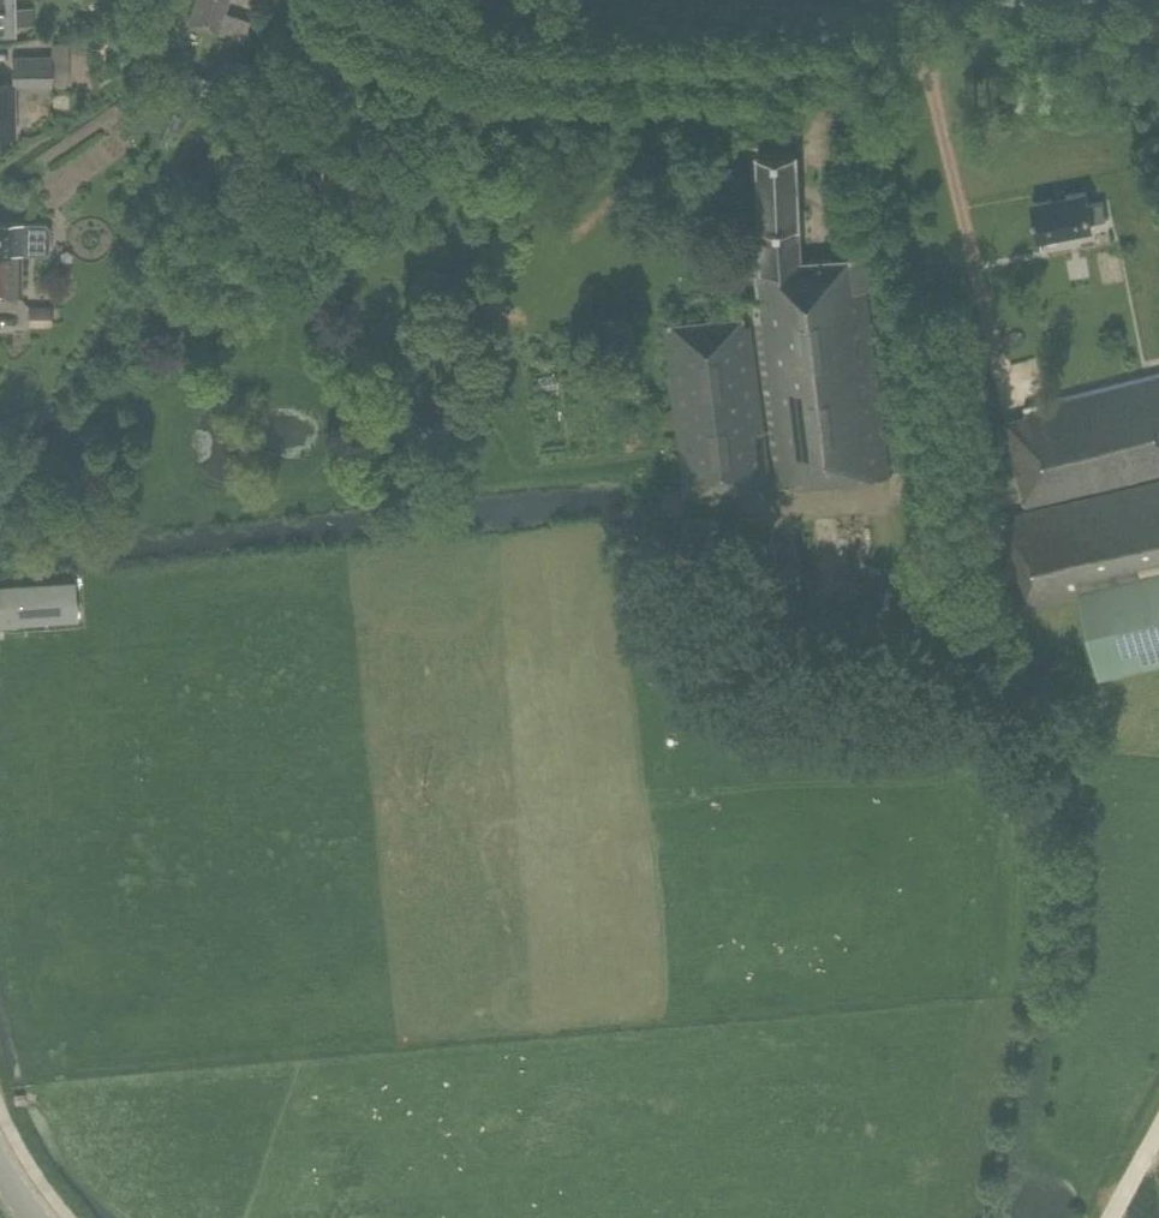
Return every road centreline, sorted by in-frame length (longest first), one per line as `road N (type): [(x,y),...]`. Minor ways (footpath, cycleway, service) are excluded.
road 1 (residential): [(1158,33),(838,52),(573,49),(484,38),(346,0)]

